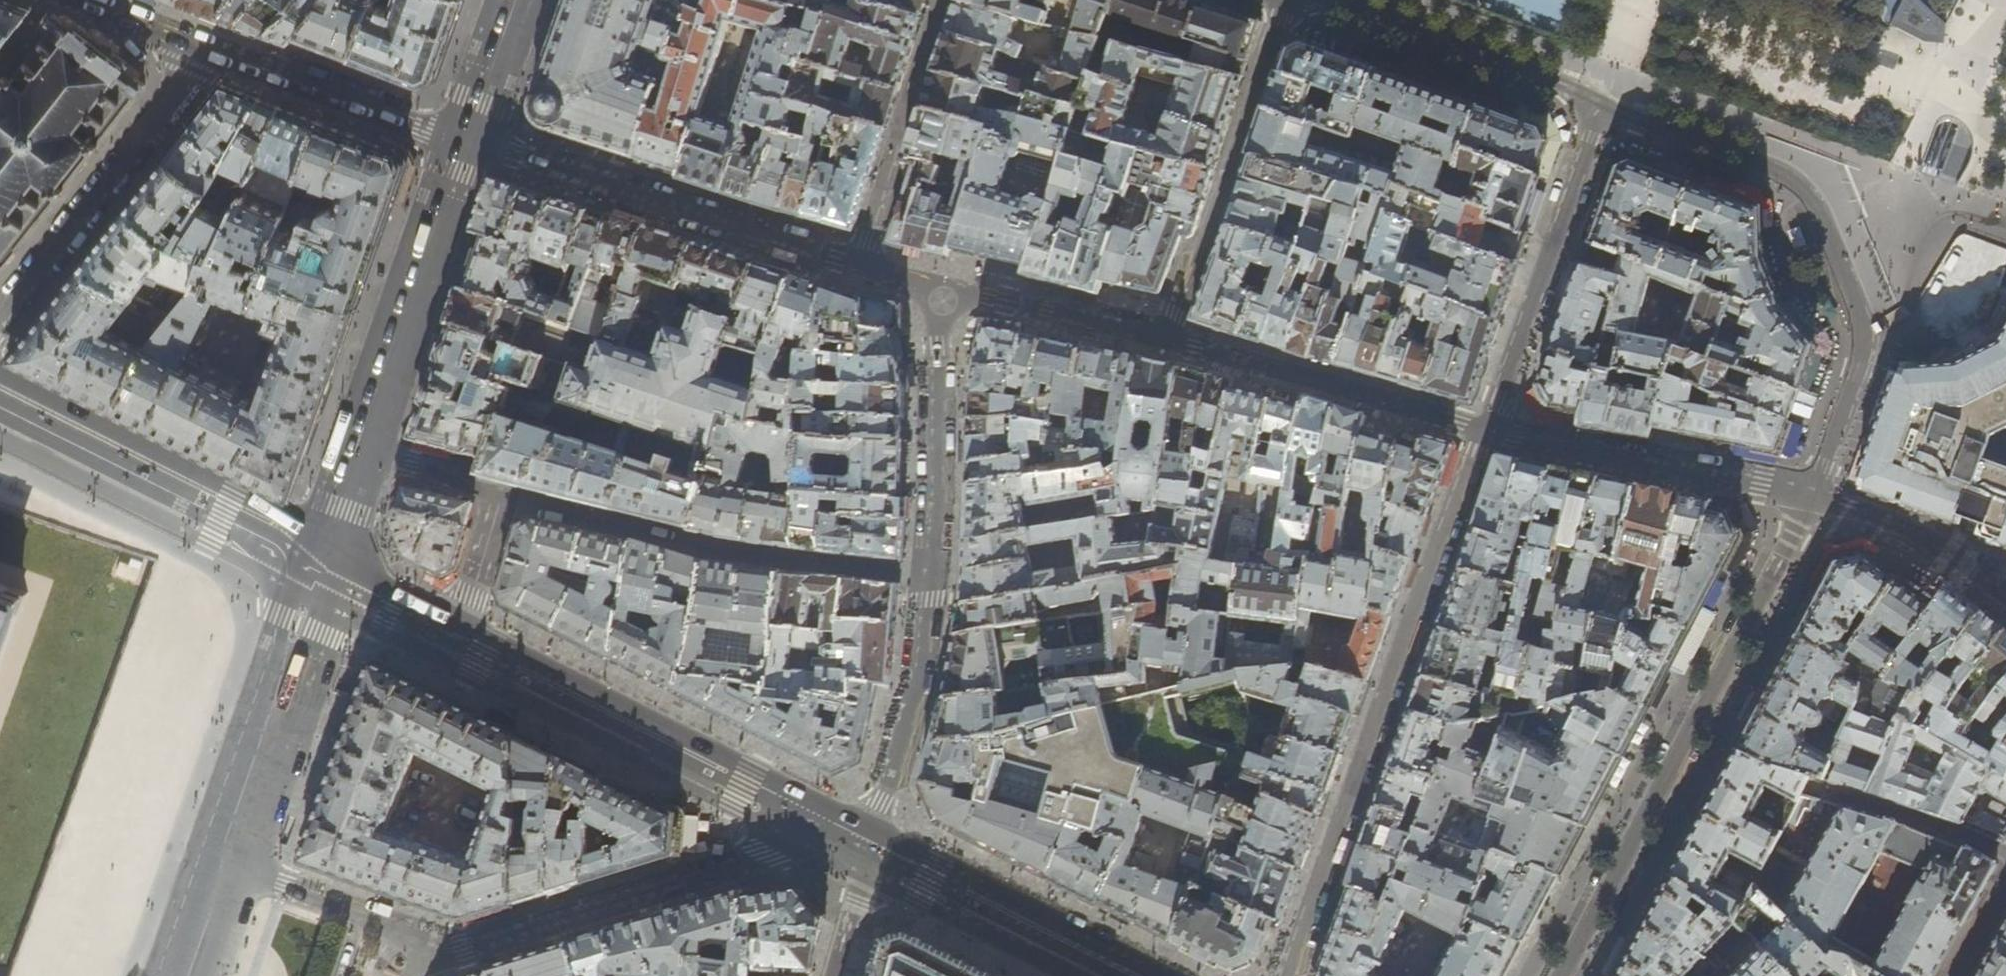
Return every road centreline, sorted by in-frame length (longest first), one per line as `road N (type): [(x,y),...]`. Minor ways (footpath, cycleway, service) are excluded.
road 1 (residential): [(801,794),(784,834),(763,854),(465,948),(222,865)]
road 2 (unclassified): [(2005,443),(1869,190),(1833,147),(1645,0)]
road 3 (residential): [(1287,975),(1483,429)]
road 4 (residential): [(1813,499),(1866,343),(1813,190),(1782,166),(1604,99)]
road 5 (residential): [(1565,975),(1813,499)]
road 6 (residential): [(877,830),(917,697),(932,575),(941,322)]
road 7 (residential): [(861,264),(464,141)]
road 8 (residential): [(801,794),(461,628)]
road 9 (residential): [(327,546),(0,373)]
road 10 (residential): [(1169,338),(1285,0)]
road 11 (residential): [(1483,429),(1604,99)]
road 12 (residential): [(209,50),(0,319)]
road 13 (residential): [(1483,429),(1813,499)]
road 14 (secondary): [(327,546),(222,865)]
road 15 (residential): [(1169,338),(1483,429)]
road 16 (secondary): [(464,141),(359,450)]
road 17 (residential): [(1163,975),(877,830)]
road 18 (residential): [(1604,99),(1331,0)]
road 19 (residential): [(359,450),(502,498),(461,628)]
road 20 (residential): [(941,0),(861,264)]
road 21 (tertiary): [(209,50),(464,141)]
road 22 (residential): [(951,282),(1169,338)]
road 23 (residential): [(2005,599),(1958,559),(1813,499)]
road 24 (residential): [(461,628),(327,546)]
road 25 (secondary): [(515,0),(464,141)]
road 26 (tertiary): [(78,0),(209,50)]

